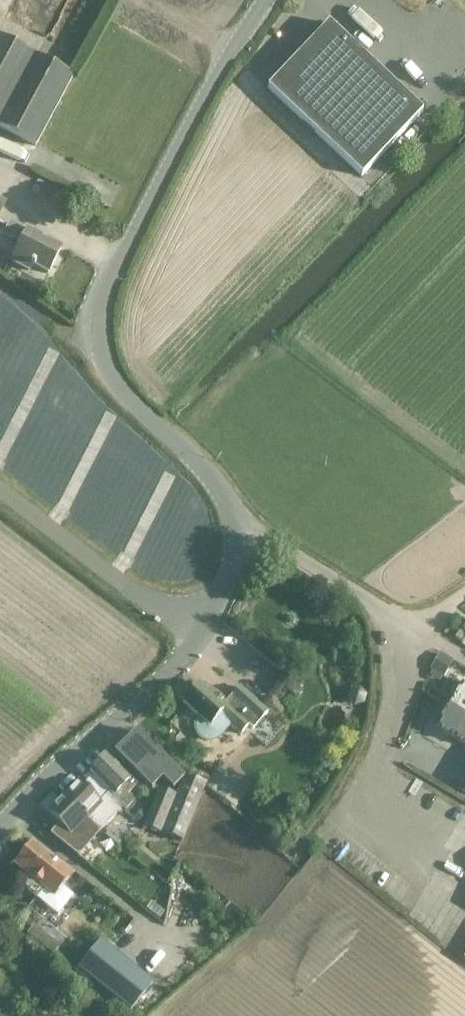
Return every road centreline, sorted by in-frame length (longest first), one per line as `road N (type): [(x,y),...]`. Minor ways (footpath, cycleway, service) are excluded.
road 1 (unclassified): [(0,831),(166,678),(200,630),(236,545),(228,508),(204,471),(123,394),(97,338),(119,268),(169,165),(264,0)]
road 2 (track): [(50,525),(111,417)]

